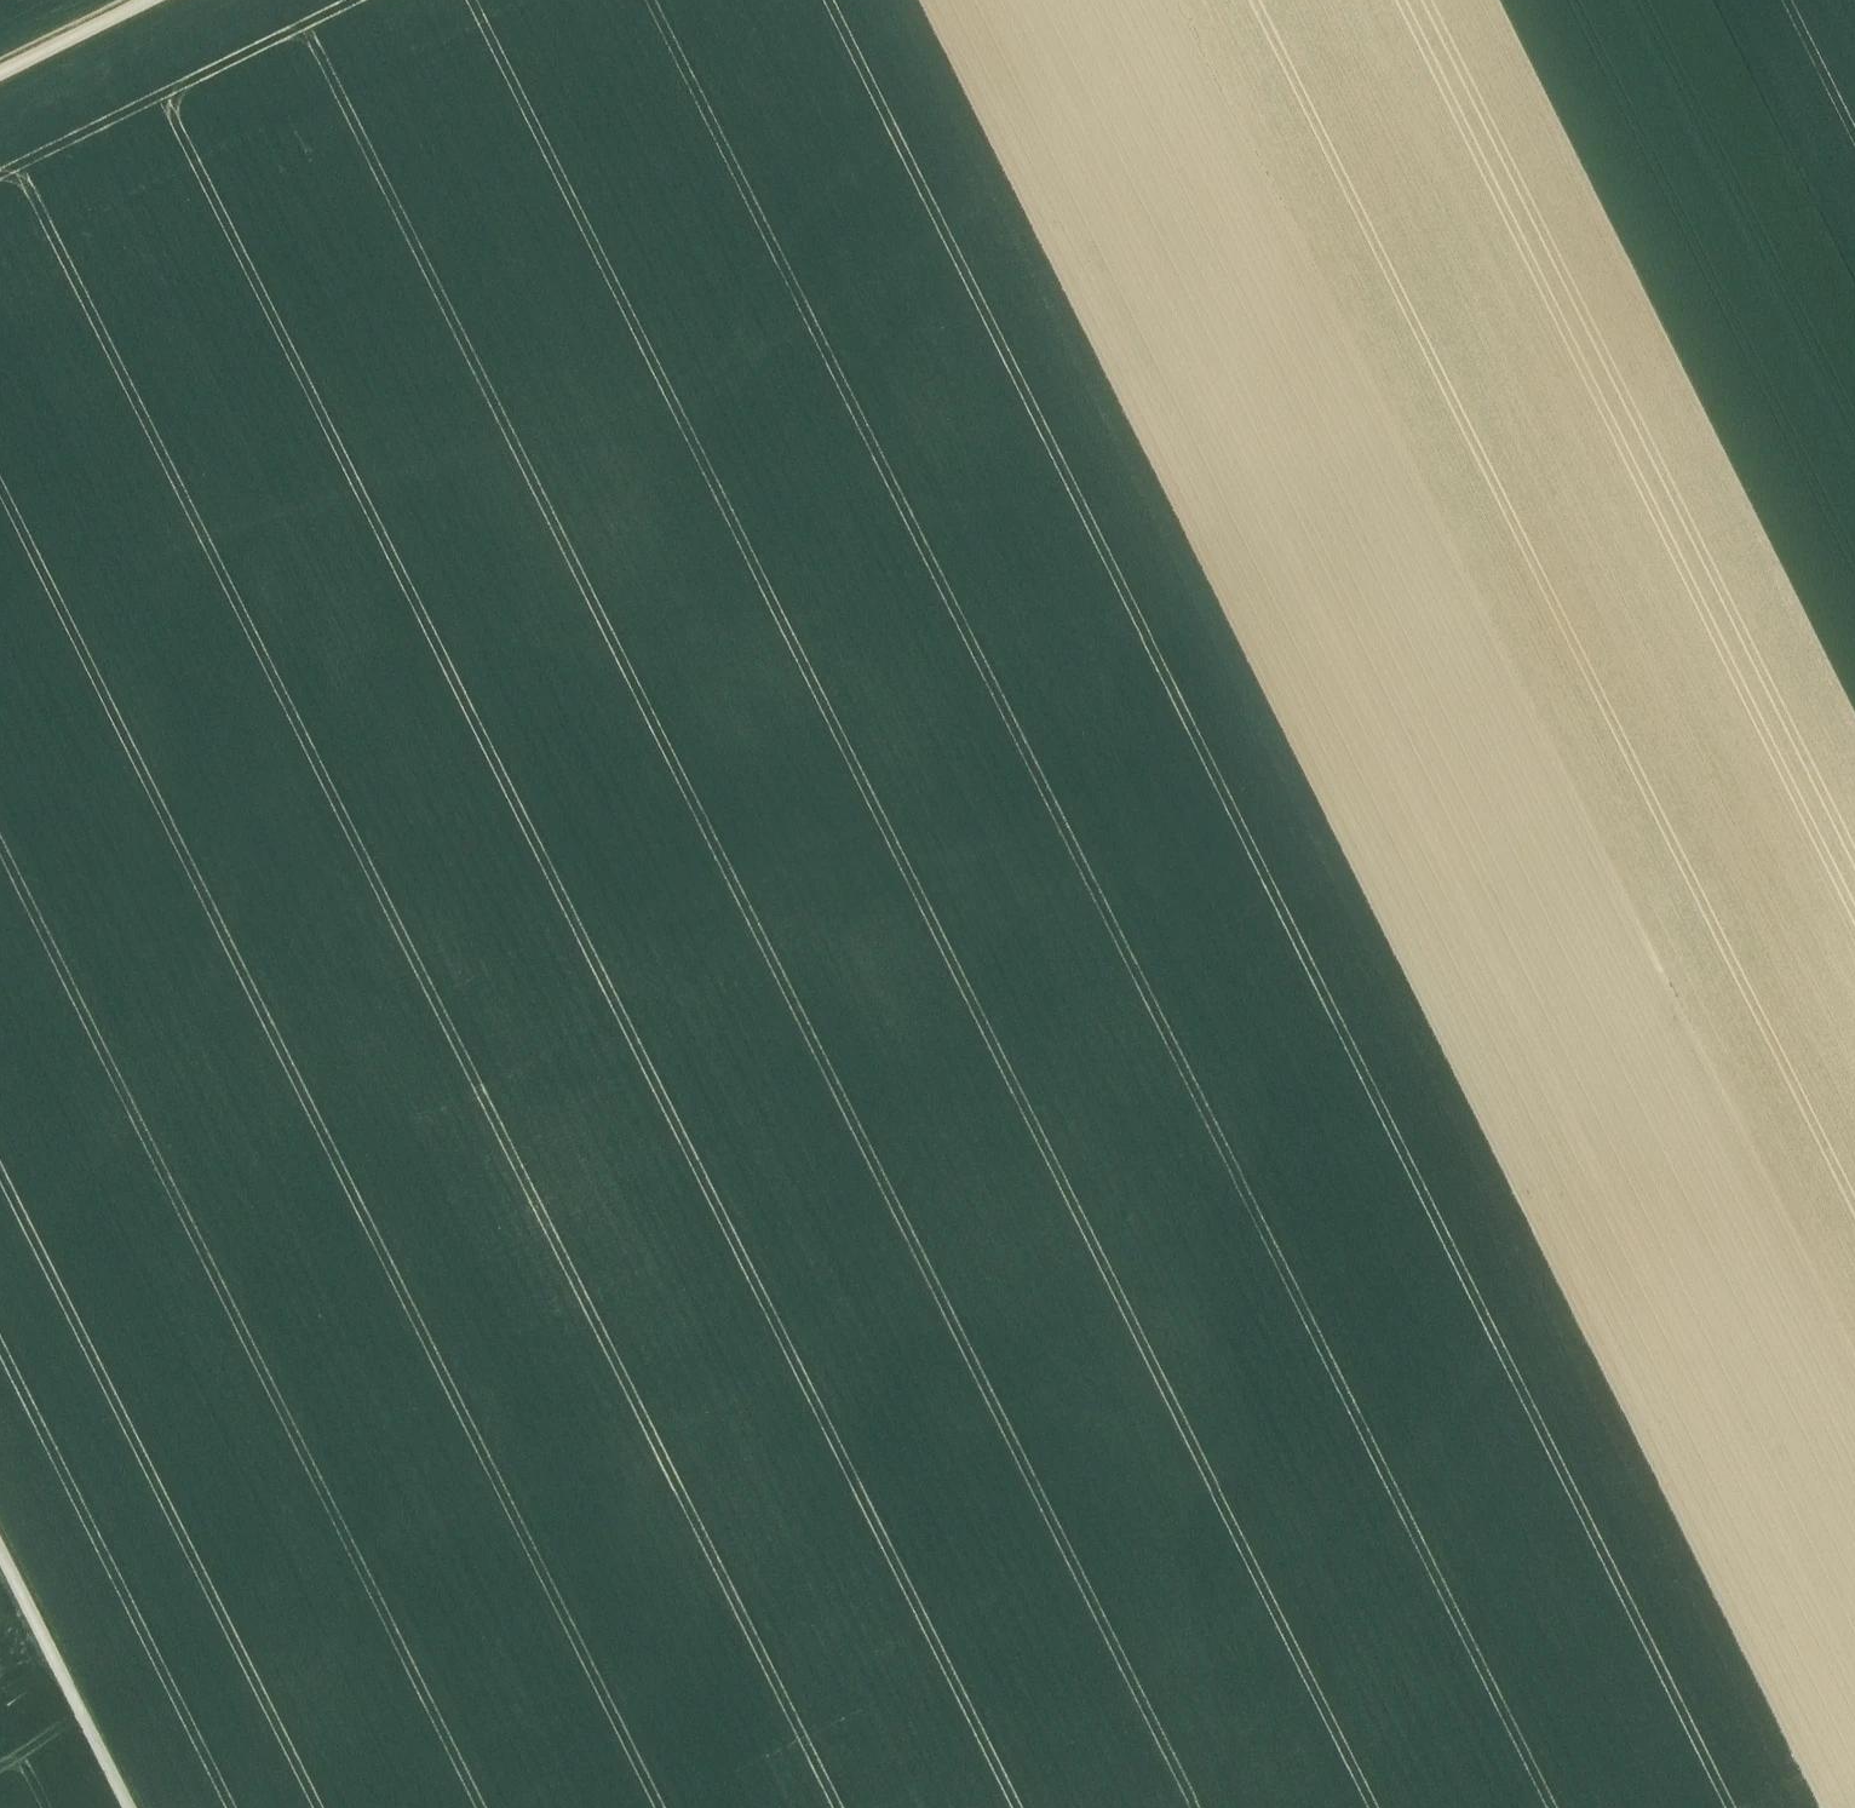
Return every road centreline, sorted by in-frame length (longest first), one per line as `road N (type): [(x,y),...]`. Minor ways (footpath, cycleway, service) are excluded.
road 1 (track): [(0,1529),(140,1807)]
road 2 (track): [(0,100),(201,0)]

